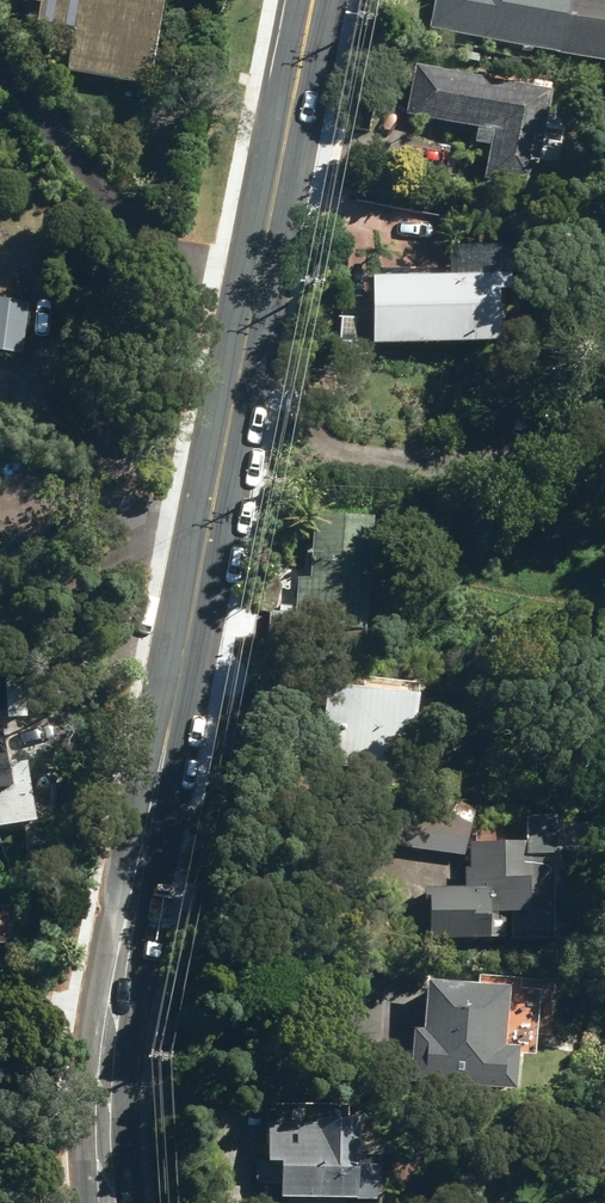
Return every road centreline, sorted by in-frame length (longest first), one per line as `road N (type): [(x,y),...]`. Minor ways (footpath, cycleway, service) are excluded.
road 1 (secondary): [(110,1202),(102,1065),(116,979),(315,0)]

